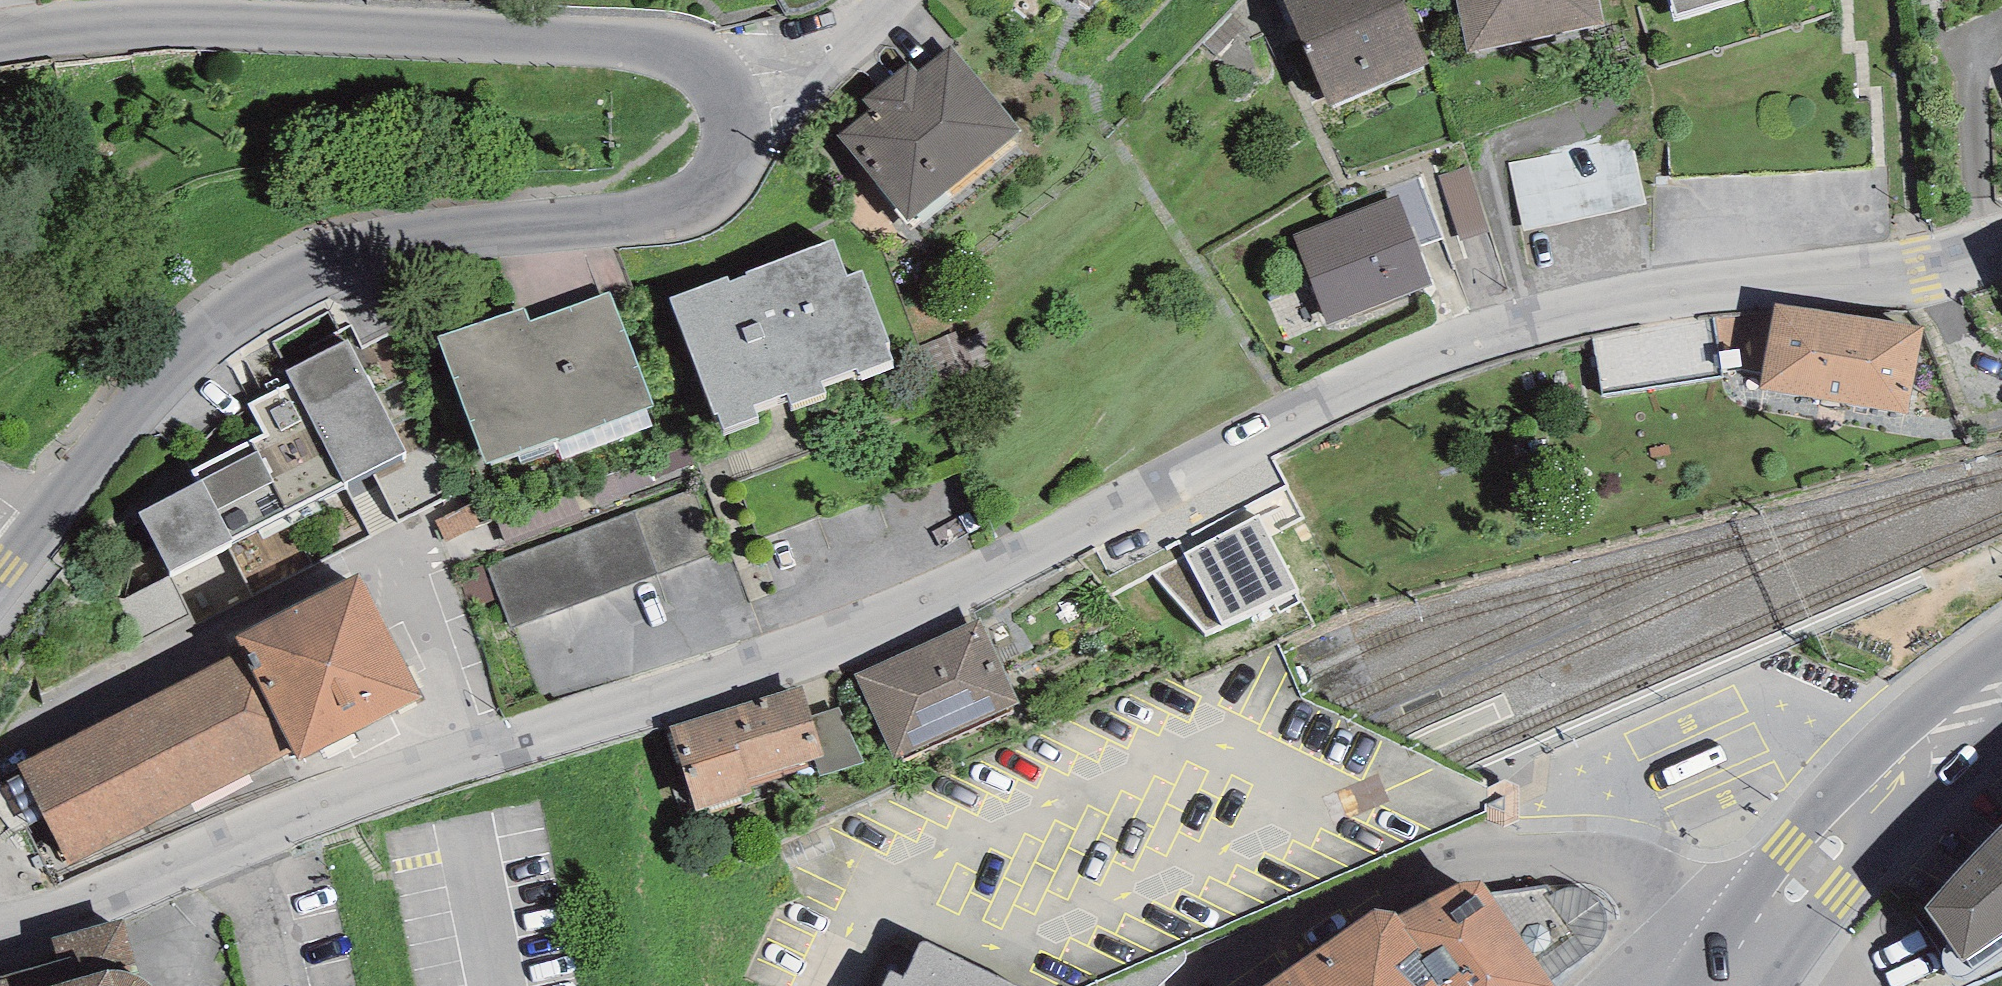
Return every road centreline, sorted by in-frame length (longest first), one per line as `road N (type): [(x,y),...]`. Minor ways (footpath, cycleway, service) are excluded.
road 1 (tertiary): [(225,844),(891,632),(1299,418),(1514,332),(1675,296),(1921,277),(2001,256)]
road 2 (tertiary): [(729,90),(731,155),(720,185),(694,209),(385,247),(222,319),(156,374),(0,574)]
road 3 (tertiary): [(0,39),(117,25),(223,25),(647,43),(700,60),(729,90)]
road 4 (residential): [(1752,946),(1628,865),(1585,854),(1507,855),(1296,941),(1230,985)]
road 5 (secondary): [(1752,946),(1871,804),(2001,687)]
road 6 (tertiary): [(0,936),(225,844)]
road 7 (residential): [(729,90),(806,63),(840,42),(877,0)]
road 8 (residential): [(225,844),(265,985)]
road 9 (residential): [(1752,946),(1657,970),(1632,985)]

